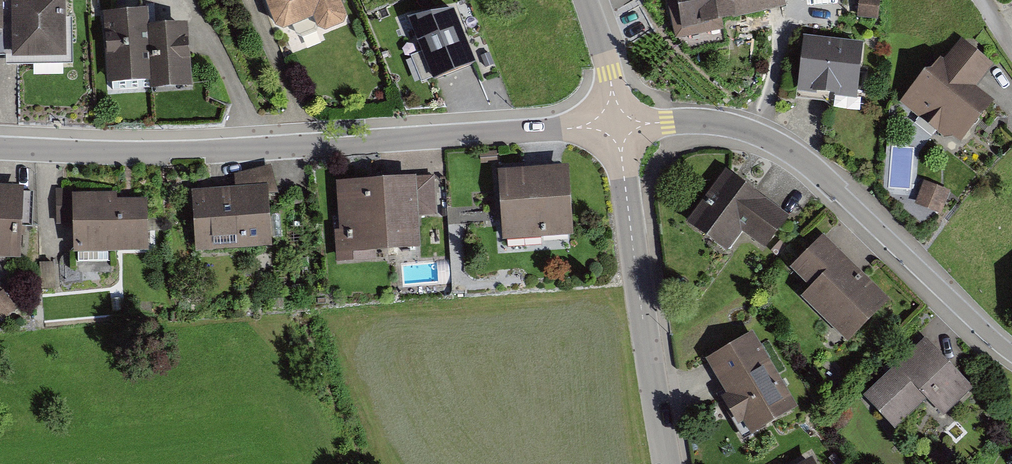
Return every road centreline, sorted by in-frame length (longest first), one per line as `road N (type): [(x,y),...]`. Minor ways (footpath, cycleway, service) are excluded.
road 1 (residential): [(616,124),(132,153),(0,147)]
road 2 (residential): [(1011,353),(799,158),(757,134),(695,122),(616,124)]
road 3 (residential): [(670,463),(616,124)]
road 4 (residential): [(616,124),(605,57),(585,0)]

